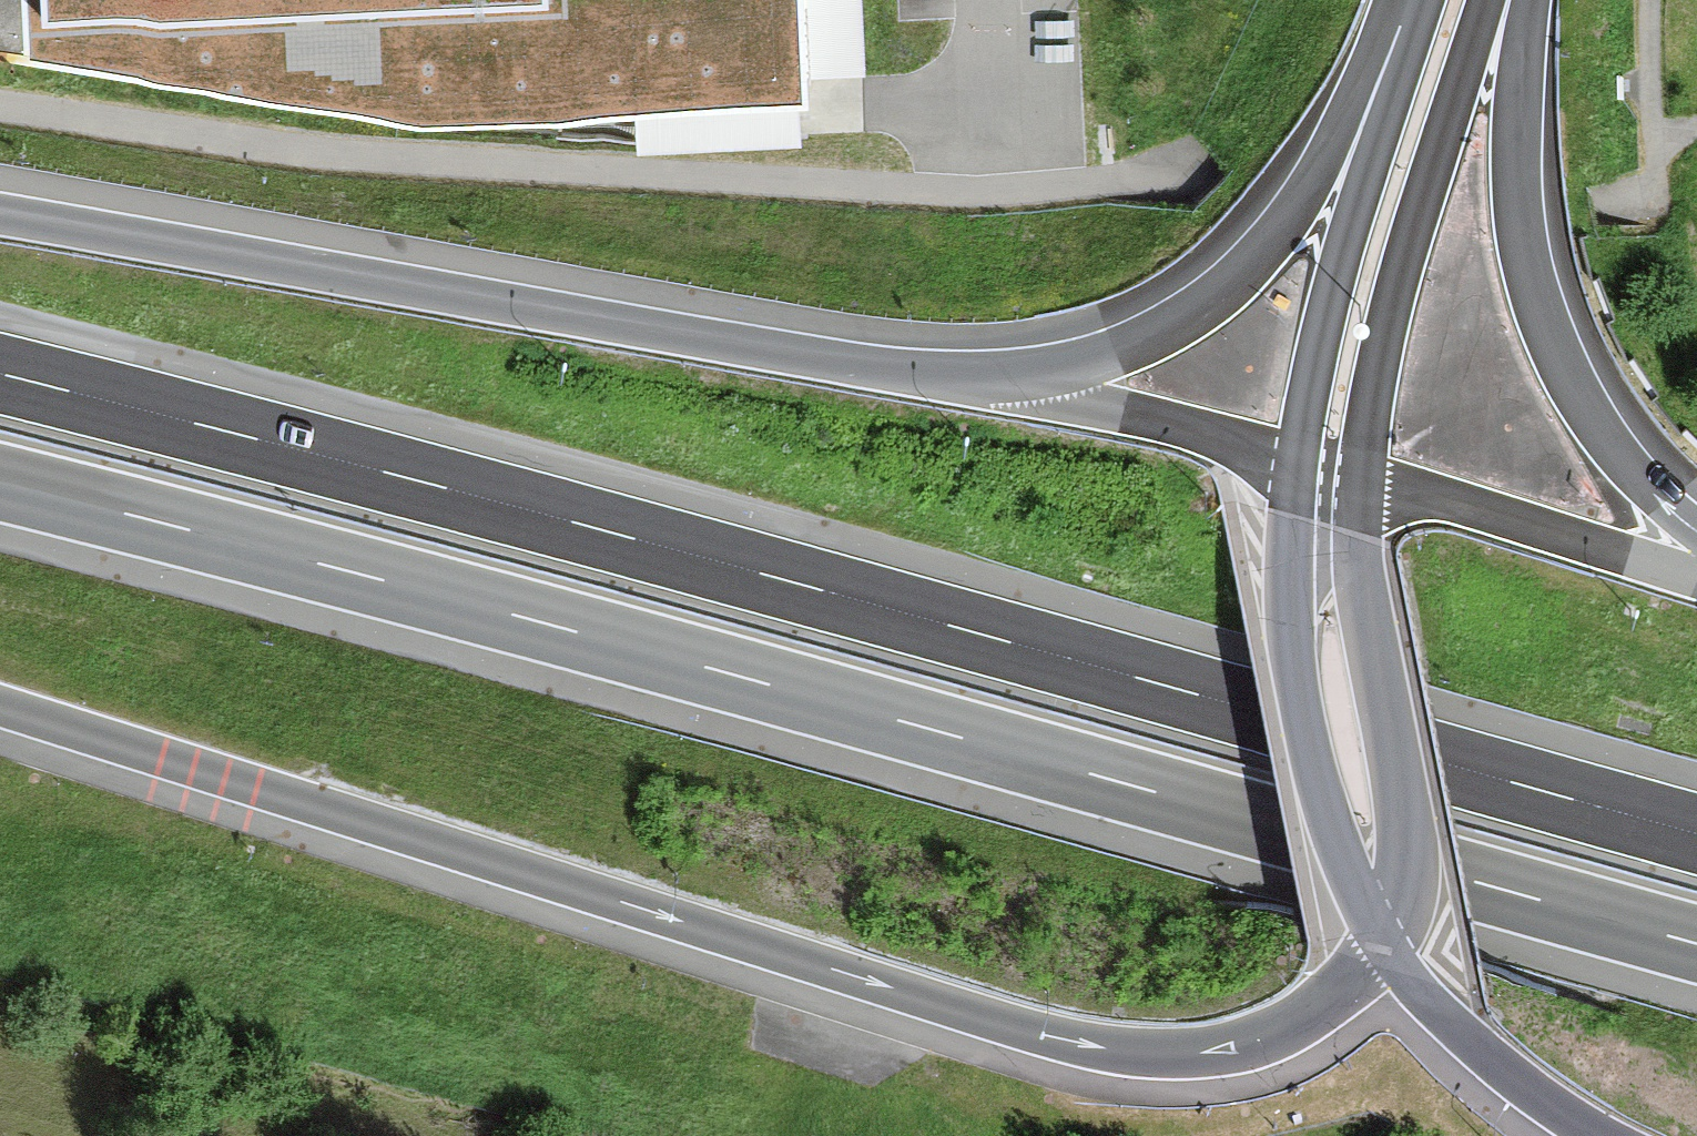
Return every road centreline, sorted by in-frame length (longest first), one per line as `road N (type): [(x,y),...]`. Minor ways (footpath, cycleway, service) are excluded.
road 1 (motorway): [(0,482),(771,685),(1696,943)]
road 2 (motorway): [(1696,833),(805,585),(0,373)]
road 3 (motorway): [(1402,15),(1316,178),(1257,255),(1167,326),(1091,361),(1050,370),(913,372),(0,210)]
road 4 (motorway): [(0,706),(1115,1053),(1209,1055),(1273,1038),(1394,950)]
road 5 (motorway): [(1394,950),(1407,853),(1362,582),(1360,476),(1380,356),(1415,228),(1501,0)]
road 6 (motorway): [(1402,15),(1320,338),(1297,460),(1290,588),(1300,707),(1320,794),(1367,912),(1394,950)]
road 7 (motorway): [(1696,531),(1609,444),(1538,314),(1516,216),(1520,0)]
road 8 (motorway): [(1394,950),(1439,1013),(1489,1061),(1596,1135)]

